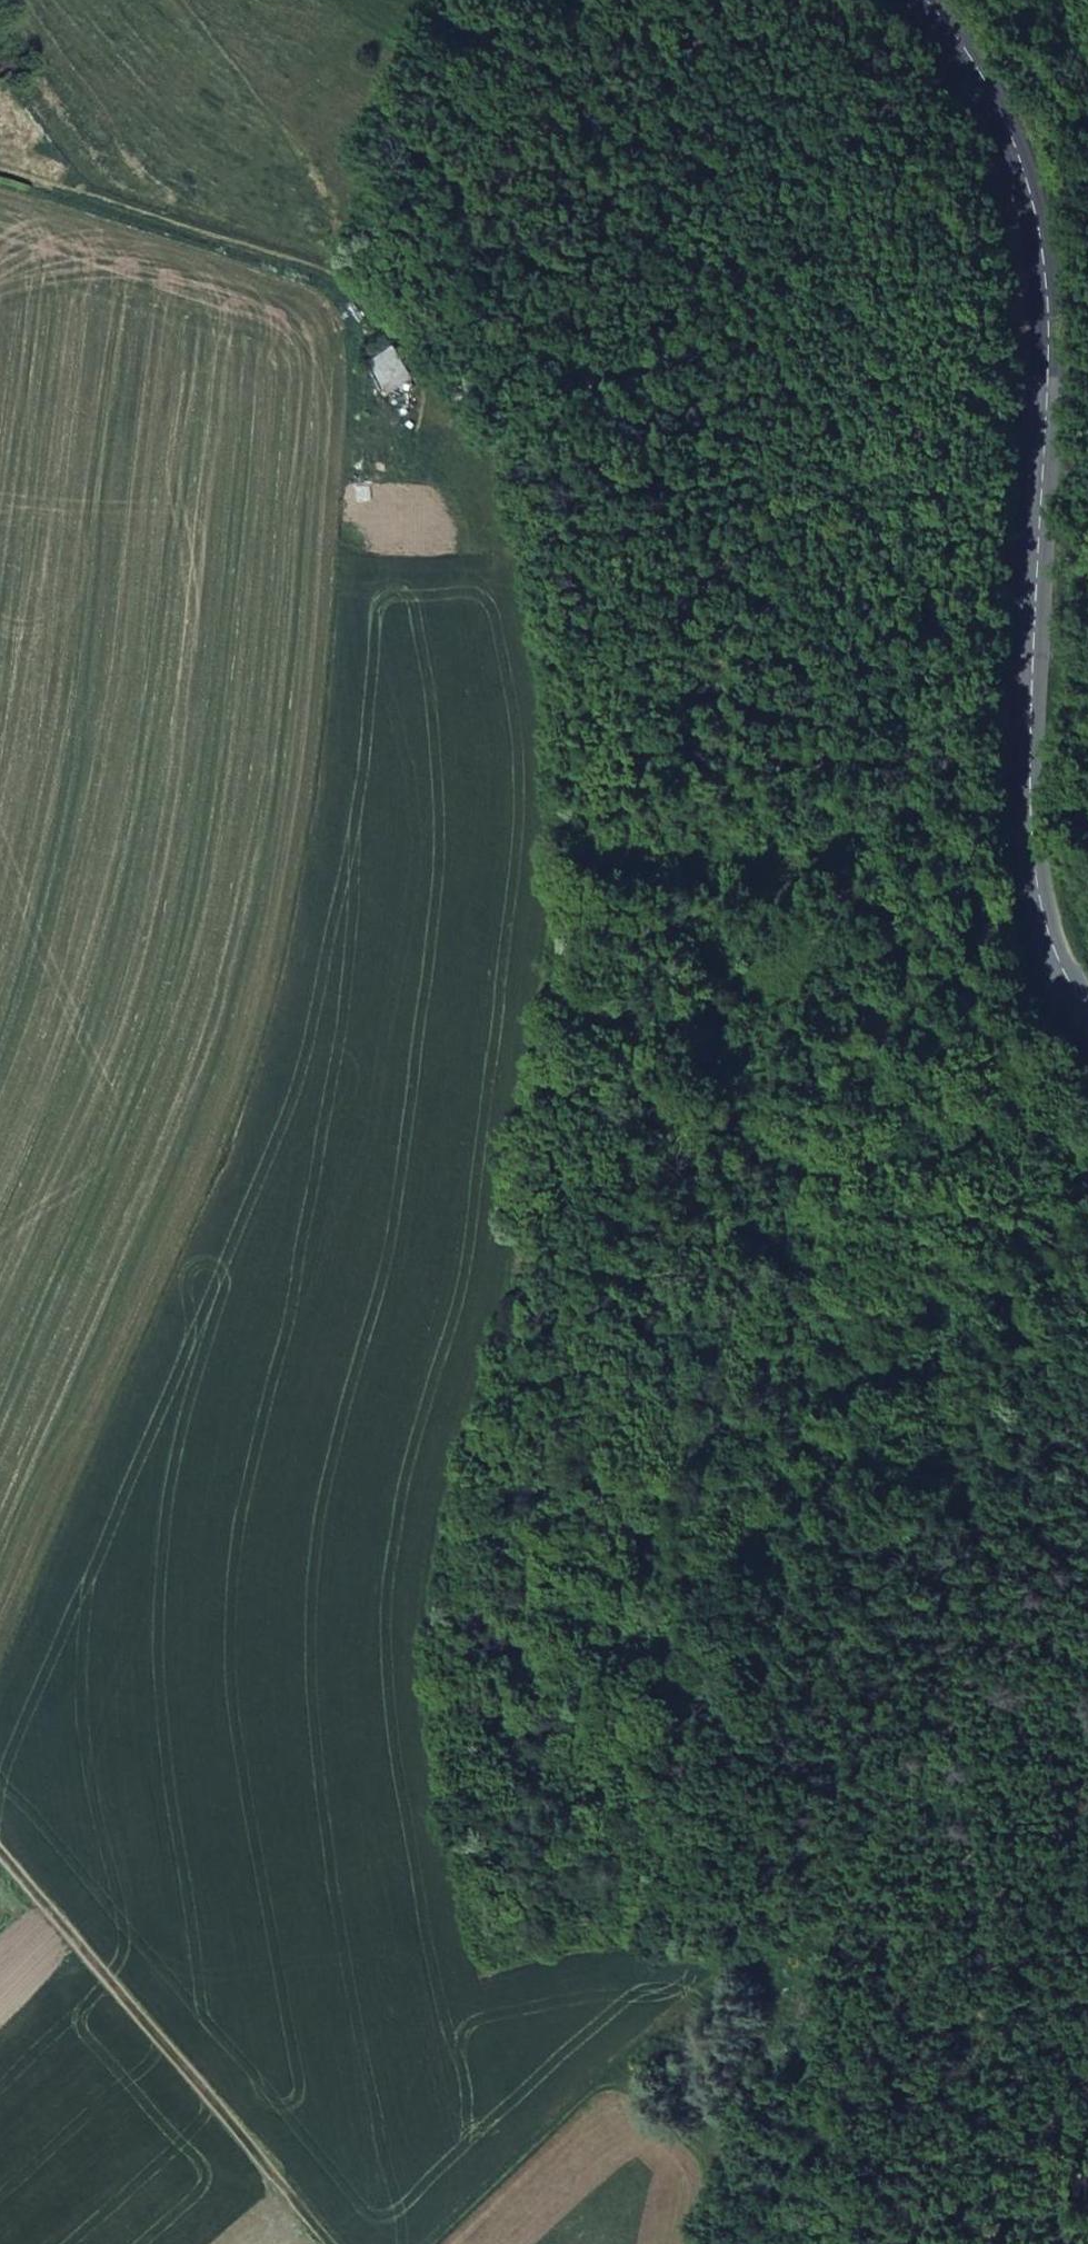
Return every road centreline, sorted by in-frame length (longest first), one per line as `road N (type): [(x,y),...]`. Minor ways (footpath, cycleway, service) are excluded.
road 1 (secondary): [(1087,1009),(1046,914),(1031,811),(1044,300),(1035,223),(1018,144),(969,52),(925,0)]
road 2 (track): [(0,1852),(95,1979),(342,2243)]

